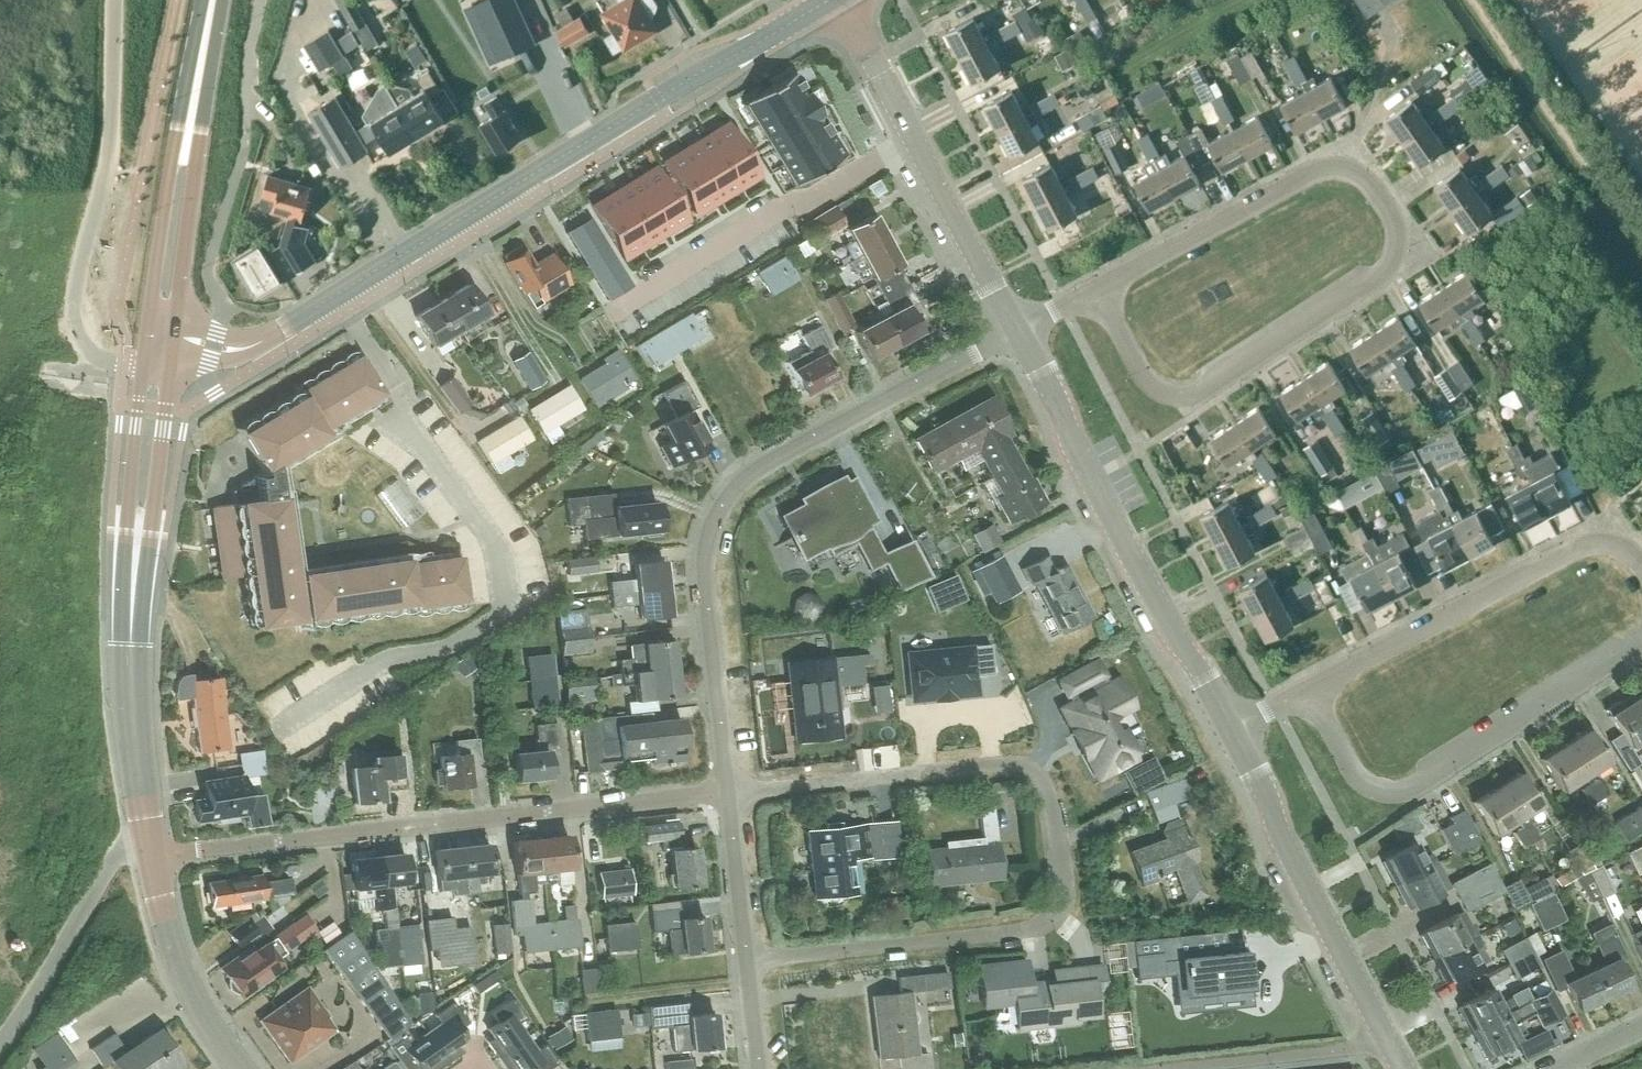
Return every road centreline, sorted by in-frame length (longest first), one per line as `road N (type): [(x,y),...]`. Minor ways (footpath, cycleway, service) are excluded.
road 1 (residential): [(750,957),(1023,932),(1055,915),(1061,888),(1050,804),(1034,776),(999,769),(728,795)]
road 2 (tertiary): [(163,344),(235,349),(254,343),(826,0)]
road 3 (residential): [(1101,291),(1318,176),(1350,173),(1385,205),(1396,255),(1387,277),(1200,392),(1168,394),(1144,371)]
road 4 (residential): [(728,795),(705,553),(716,506),(784,453),(1020,334)]
road 5 (residential): [(151,855),(728,795)]
road 6 (secondary): [(151,855),(130,665),(163,344)]
road 7 (residential): [(1232,733),(1020,334)]
road 8 (residential): [(1309,692),(1359,783),(1379,792),(1641,640)]
road 9 (unclassified): [(1020,334),(845,0)]
road 10 (residential): [(1388,1046),(1232,733)]
road 11 (secondary): [(163,344),(213,0)]
road 12 (residential): [(1575,554),(1309,692)]
road 13 (secondary): [(243,1068),(194,998),(151,855)]
road 14 (residential): [(1168,1068),(1388,1046)]
road 15 (residential): [(750,957),(728,795)]

